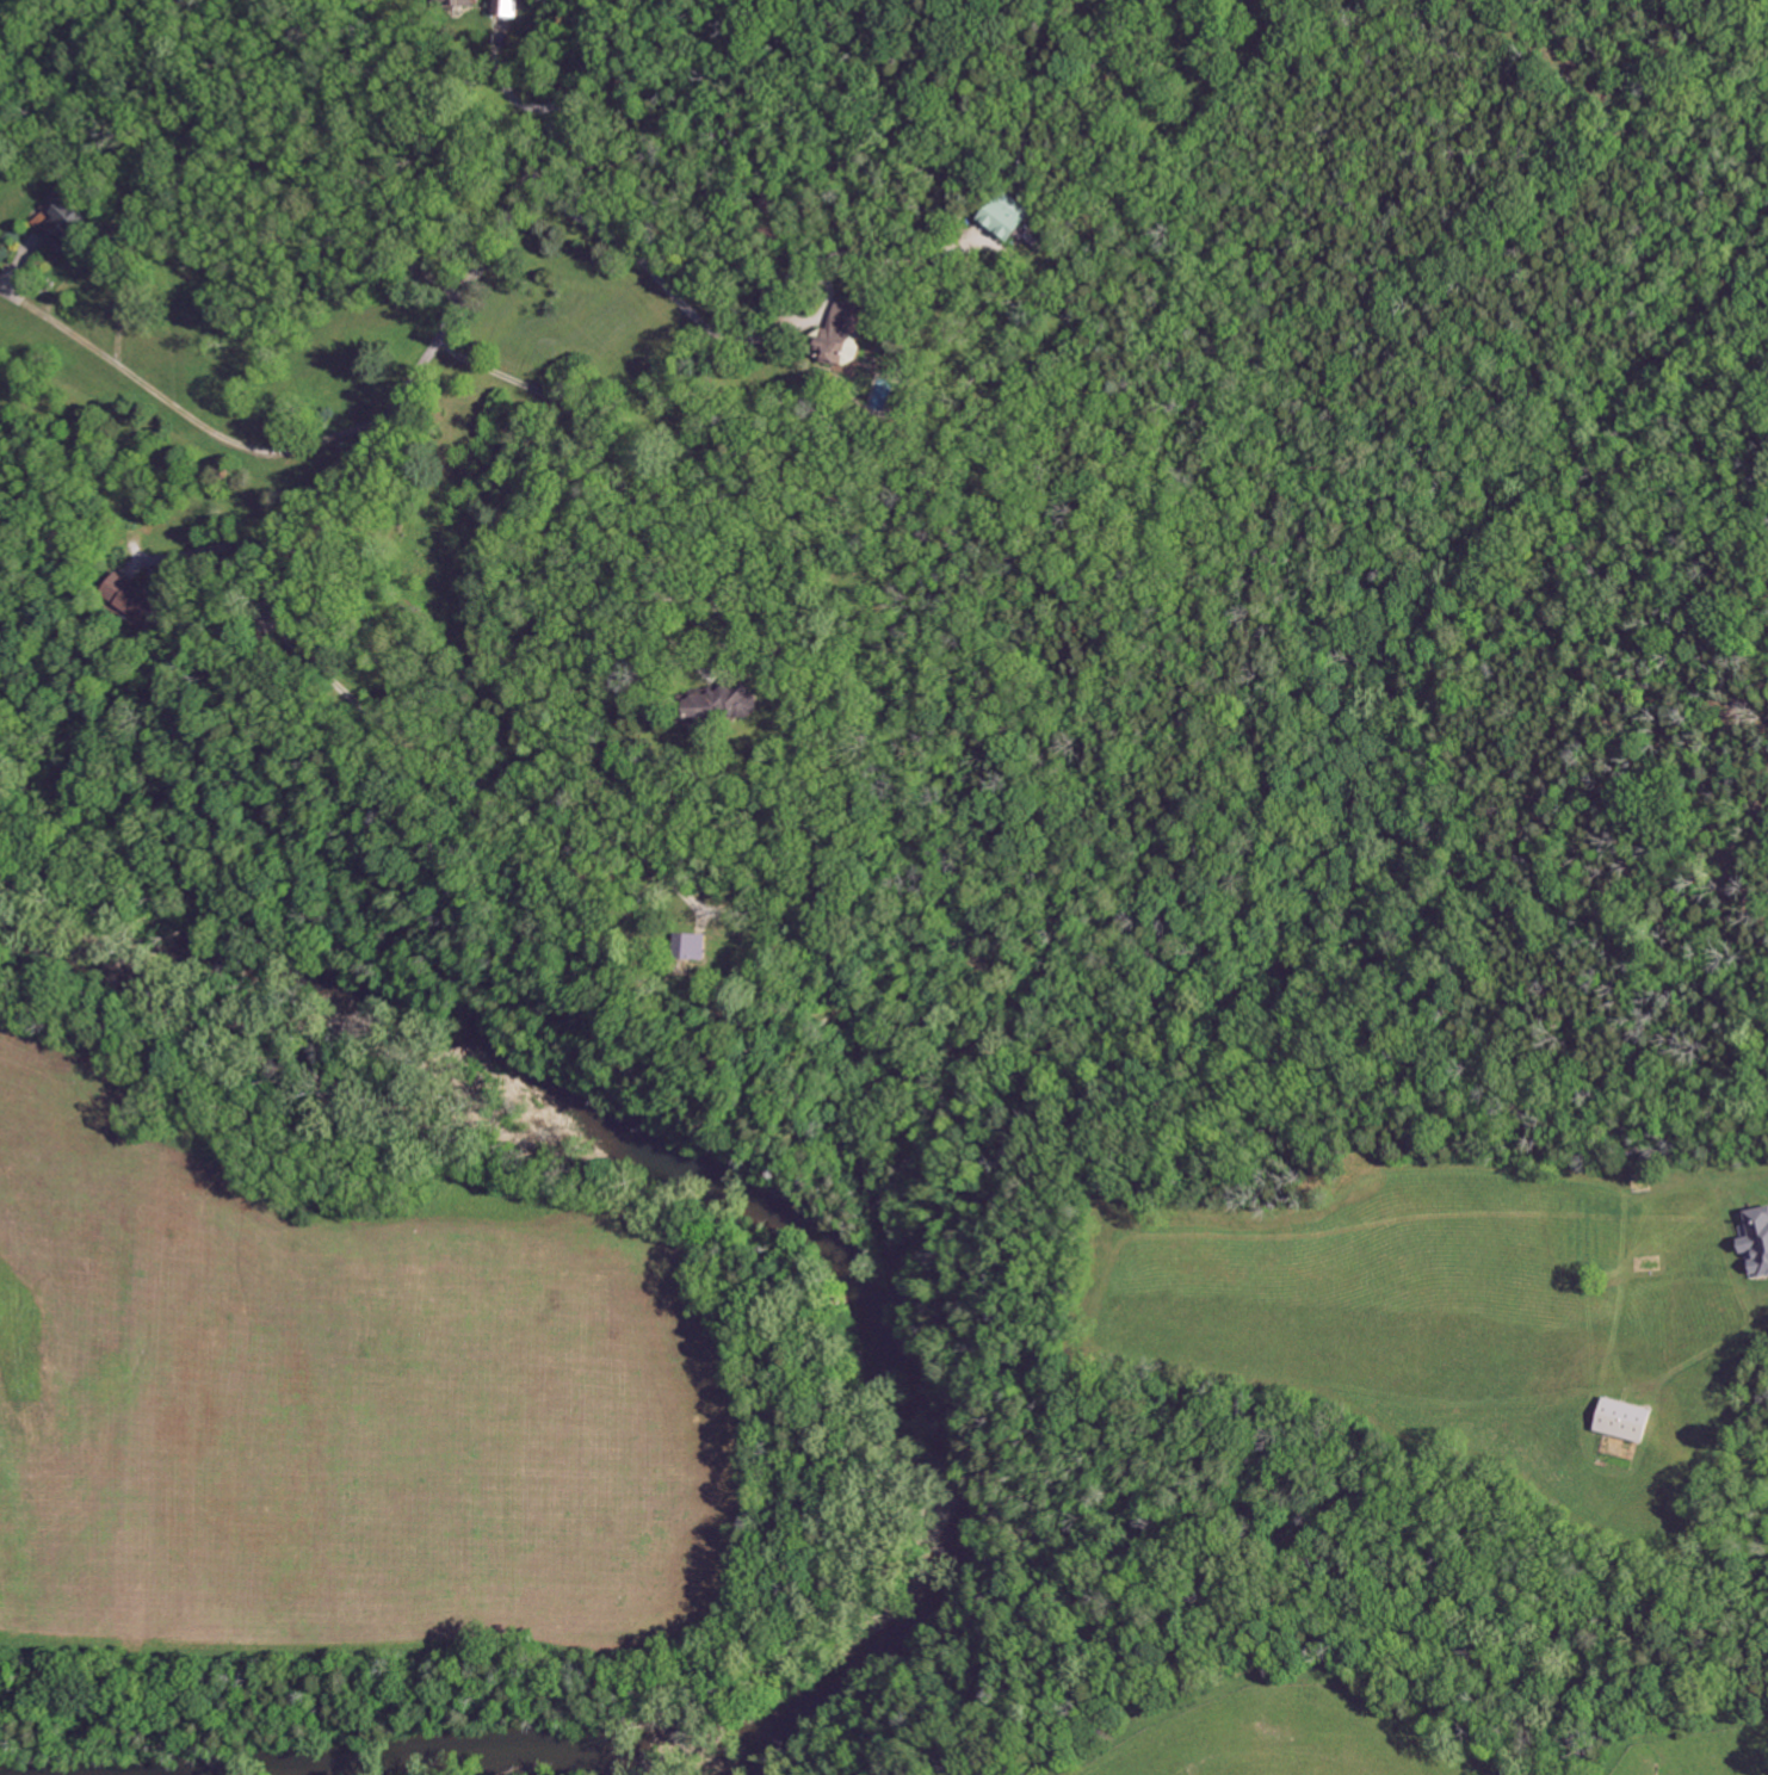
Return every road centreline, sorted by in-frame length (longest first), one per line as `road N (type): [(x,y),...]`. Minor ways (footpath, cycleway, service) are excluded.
road 1 (residential): [(261,610),(515,214),(628,0)]

